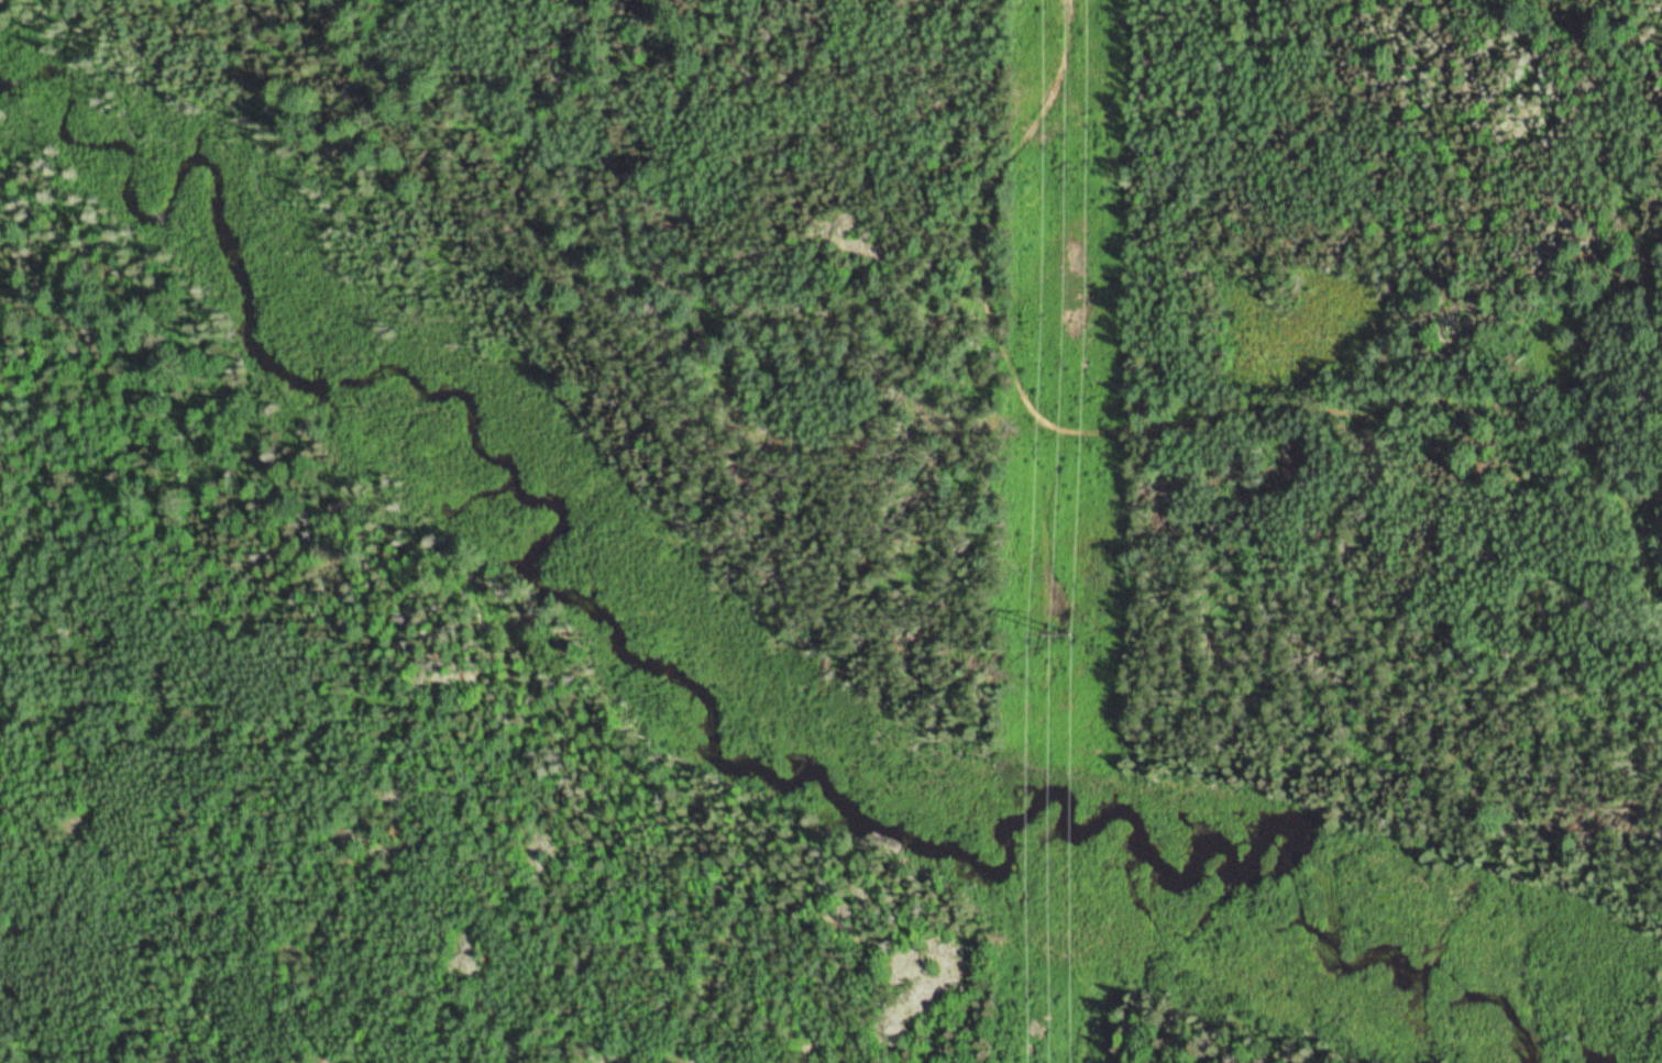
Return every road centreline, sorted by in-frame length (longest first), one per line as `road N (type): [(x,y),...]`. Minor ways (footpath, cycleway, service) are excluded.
road 1 (residential): [(1661,557),(1622,489),(1527,406),(1262,407),(1086,431),(1017,409),(971,222),(1052,86),(1057,0)]

